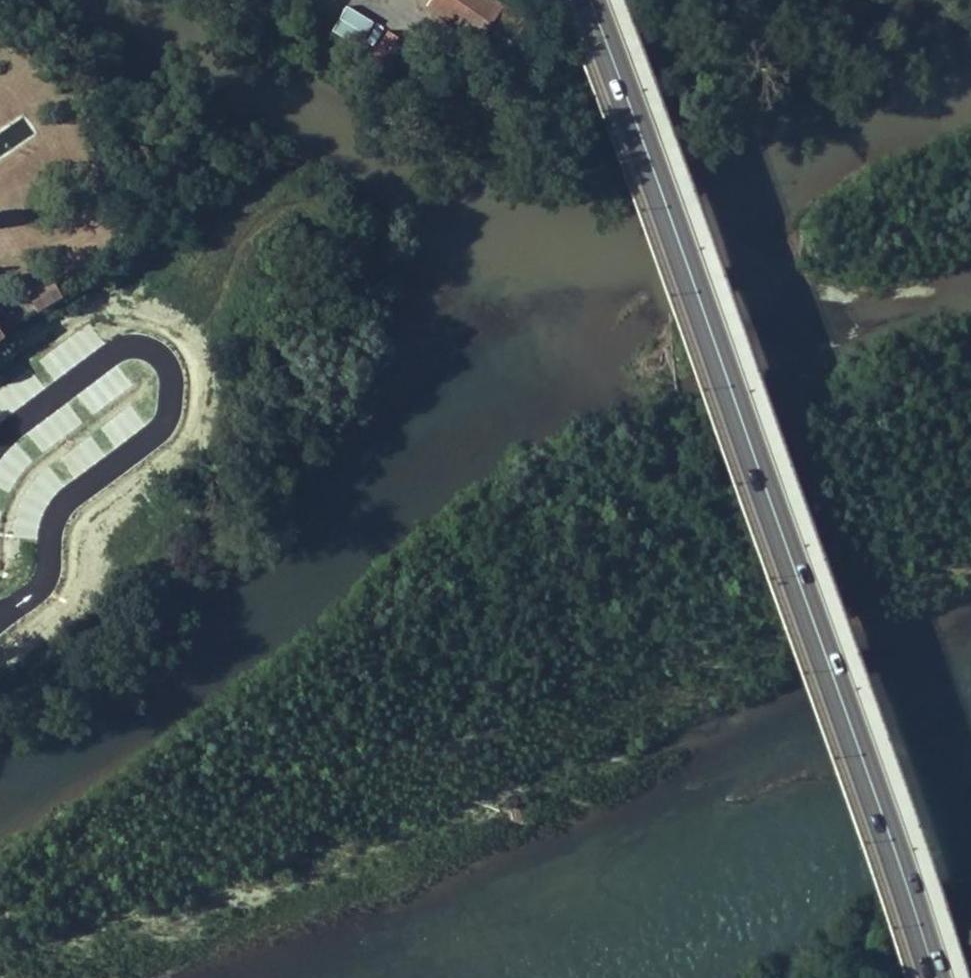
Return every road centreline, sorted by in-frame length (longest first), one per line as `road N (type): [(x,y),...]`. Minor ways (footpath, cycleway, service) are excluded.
road 1 (tertiary): [(939,977),(593,0)]

